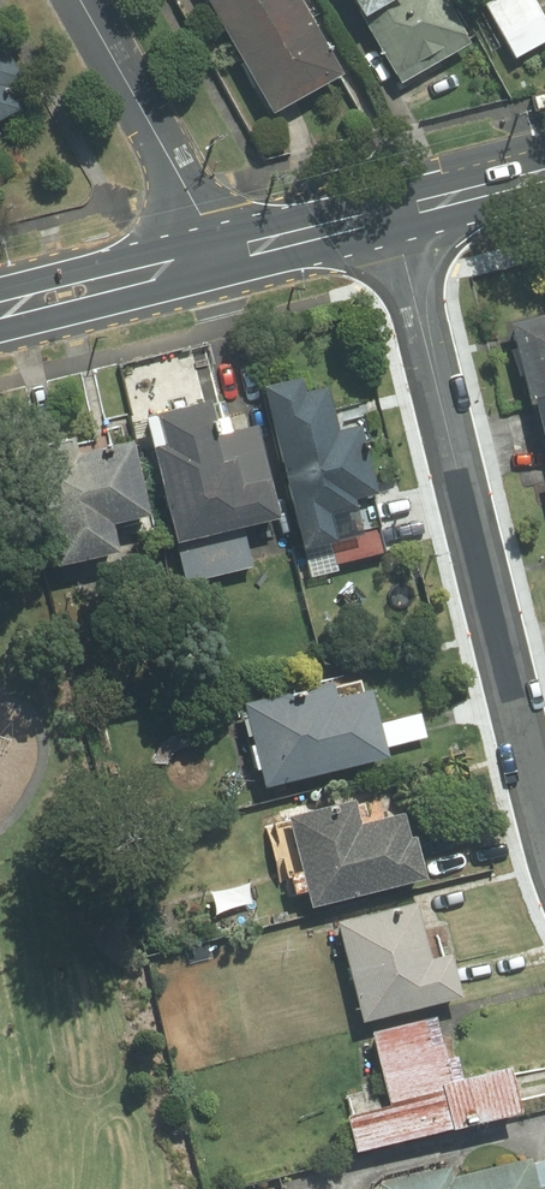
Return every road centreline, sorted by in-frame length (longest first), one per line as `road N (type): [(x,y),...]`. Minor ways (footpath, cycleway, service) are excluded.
road 1 (residential): [(544,844),(395,212)]
road 2 (residential): [(213,259),(202,219),(80,0)]
road 3 (tertiary): [(213,259),(0,311)]
road 4 (tertiary): [(395,212),(213,259)]
road 5 (tertiary): [(544,174),(395,212)]

